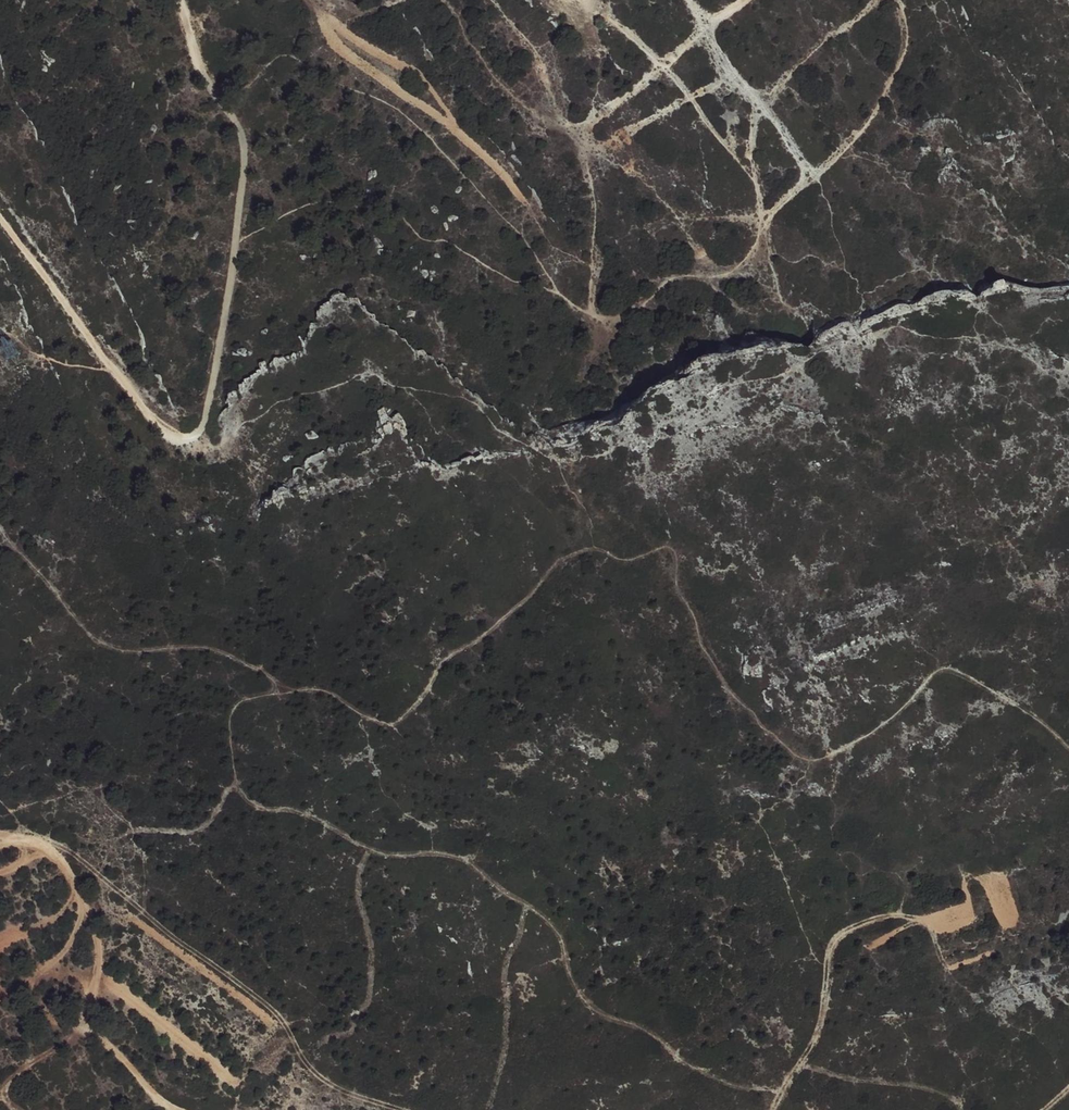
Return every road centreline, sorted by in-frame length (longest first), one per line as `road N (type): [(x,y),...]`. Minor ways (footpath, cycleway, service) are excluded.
road 1 (track): [(183,0),(194,53),(241,129),(244,163),(197,427),(183,436),(153,423),(0,216)]
road 2 (track): [(582,0),(671,69),(770,204),(840,152),(887,89),(904,33),(892,0)]
road 3 (track): [(592,314),(583,127),(745,0)]
road 4 (track): [(0,848),(32,844),(57,857),(83,902),(89,977),(80,1012),(147,1080),(196,1109)]
road 5 (track): [(685,0),(812,172)]

